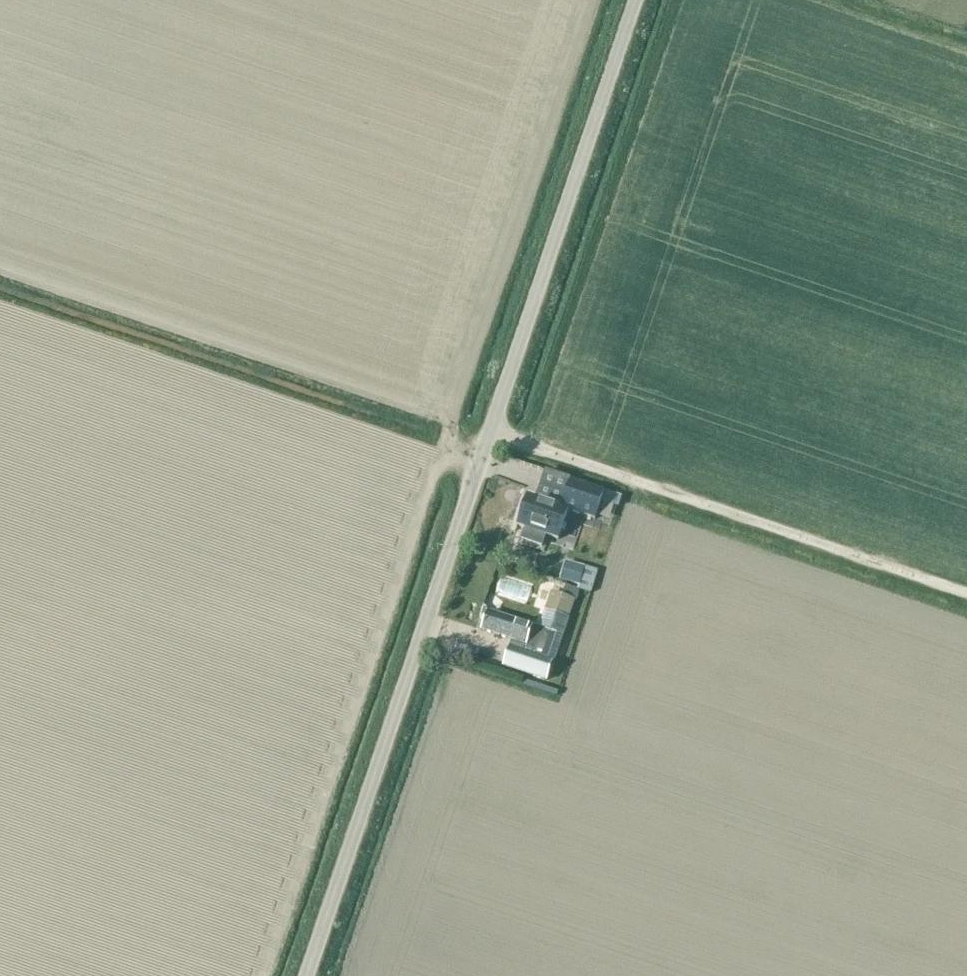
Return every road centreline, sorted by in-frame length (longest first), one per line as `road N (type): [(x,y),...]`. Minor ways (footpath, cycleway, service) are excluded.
road 1 (unclassified): [(307,975),(636,0)]

